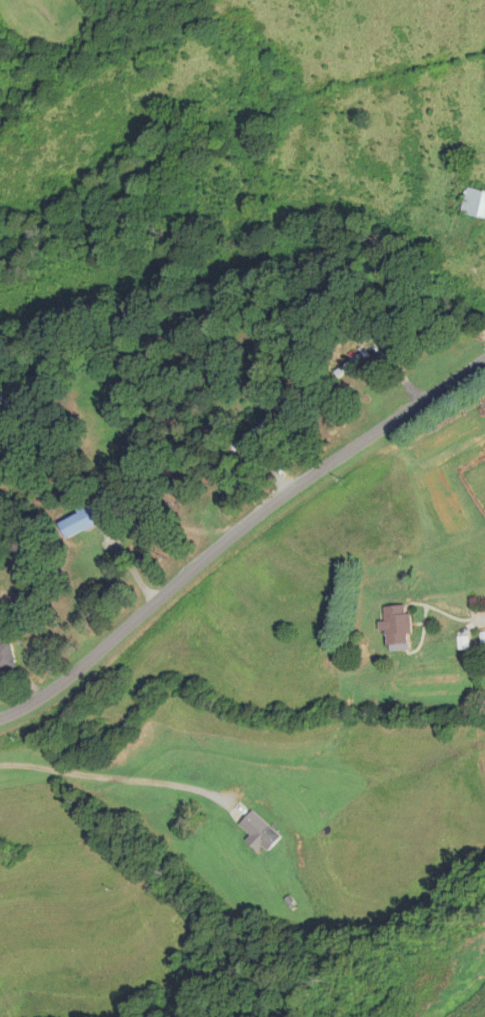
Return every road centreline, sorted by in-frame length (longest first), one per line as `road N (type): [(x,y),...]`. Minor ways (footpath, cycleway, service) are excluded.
road 1 (residential): [(0,721),(46,706),(330,467),(484,369)]

